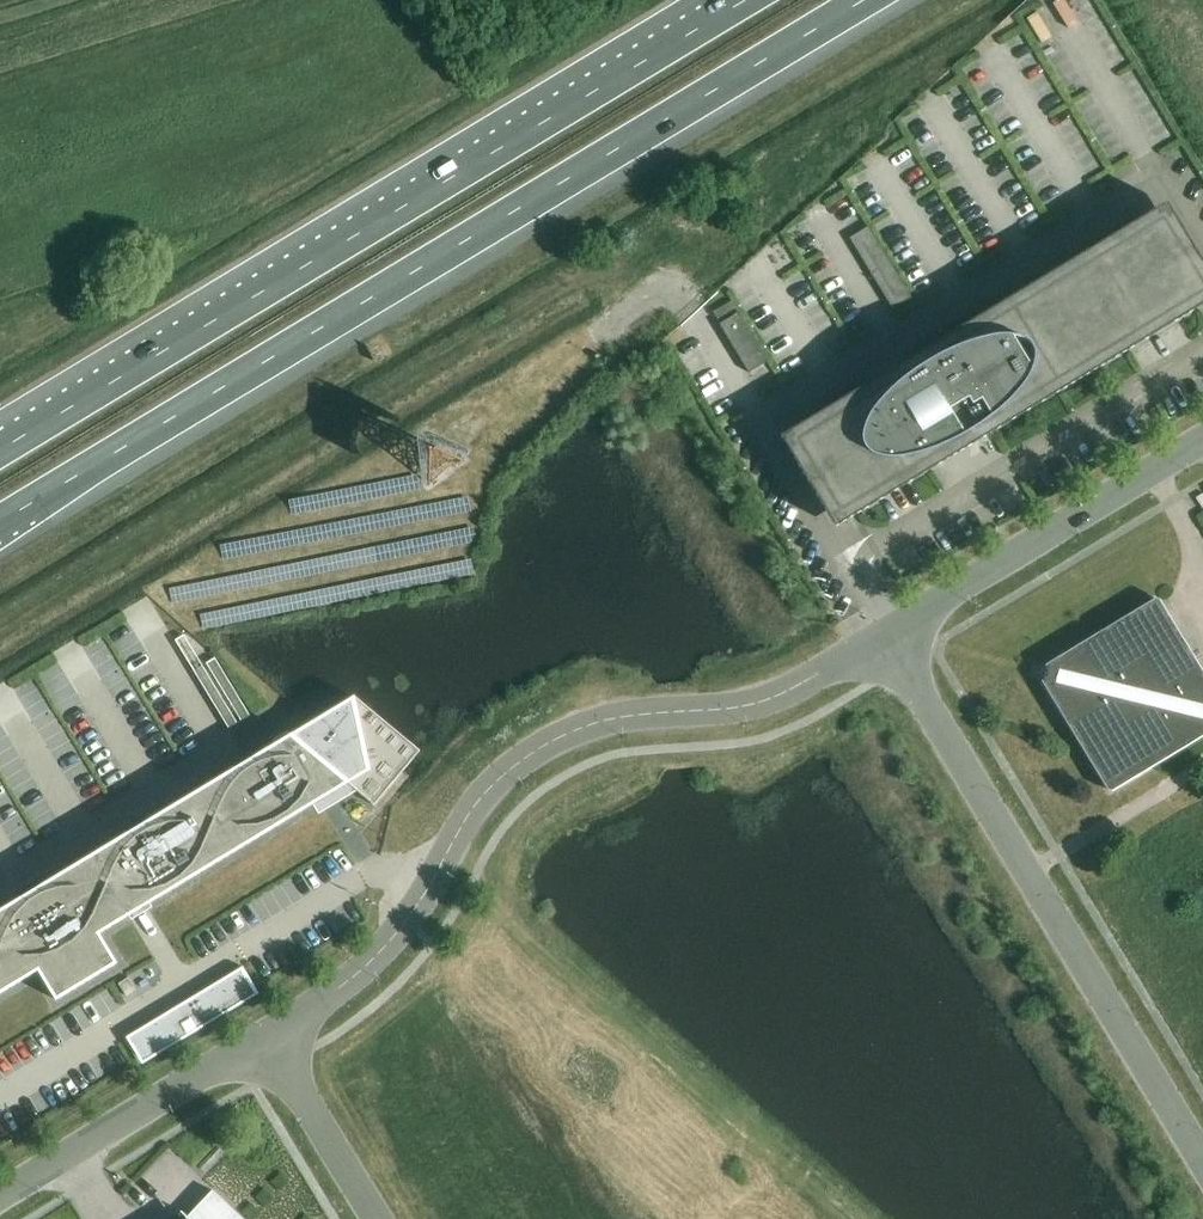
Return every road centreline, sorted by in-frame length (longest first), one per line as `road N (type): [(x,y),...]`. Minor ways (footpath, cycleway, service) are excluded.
road 1 (motorway): [(0,525),(868,0)]
road 2 (motorway): [(747,0),(0,451)]
road 3 (residential): [(887,636),(776,698),(602,723),(544,748),(473,808),(406,923),(371,964),(266,1036)]
road 4 (residential): [(1202,1162),(887,636)]
road 5 (residential): [(1202,438),(887,636)]
road 6 (residential): [(266,1036),(0,1197)]
road 7 (residential): [(266,1036),(376,1218)]

